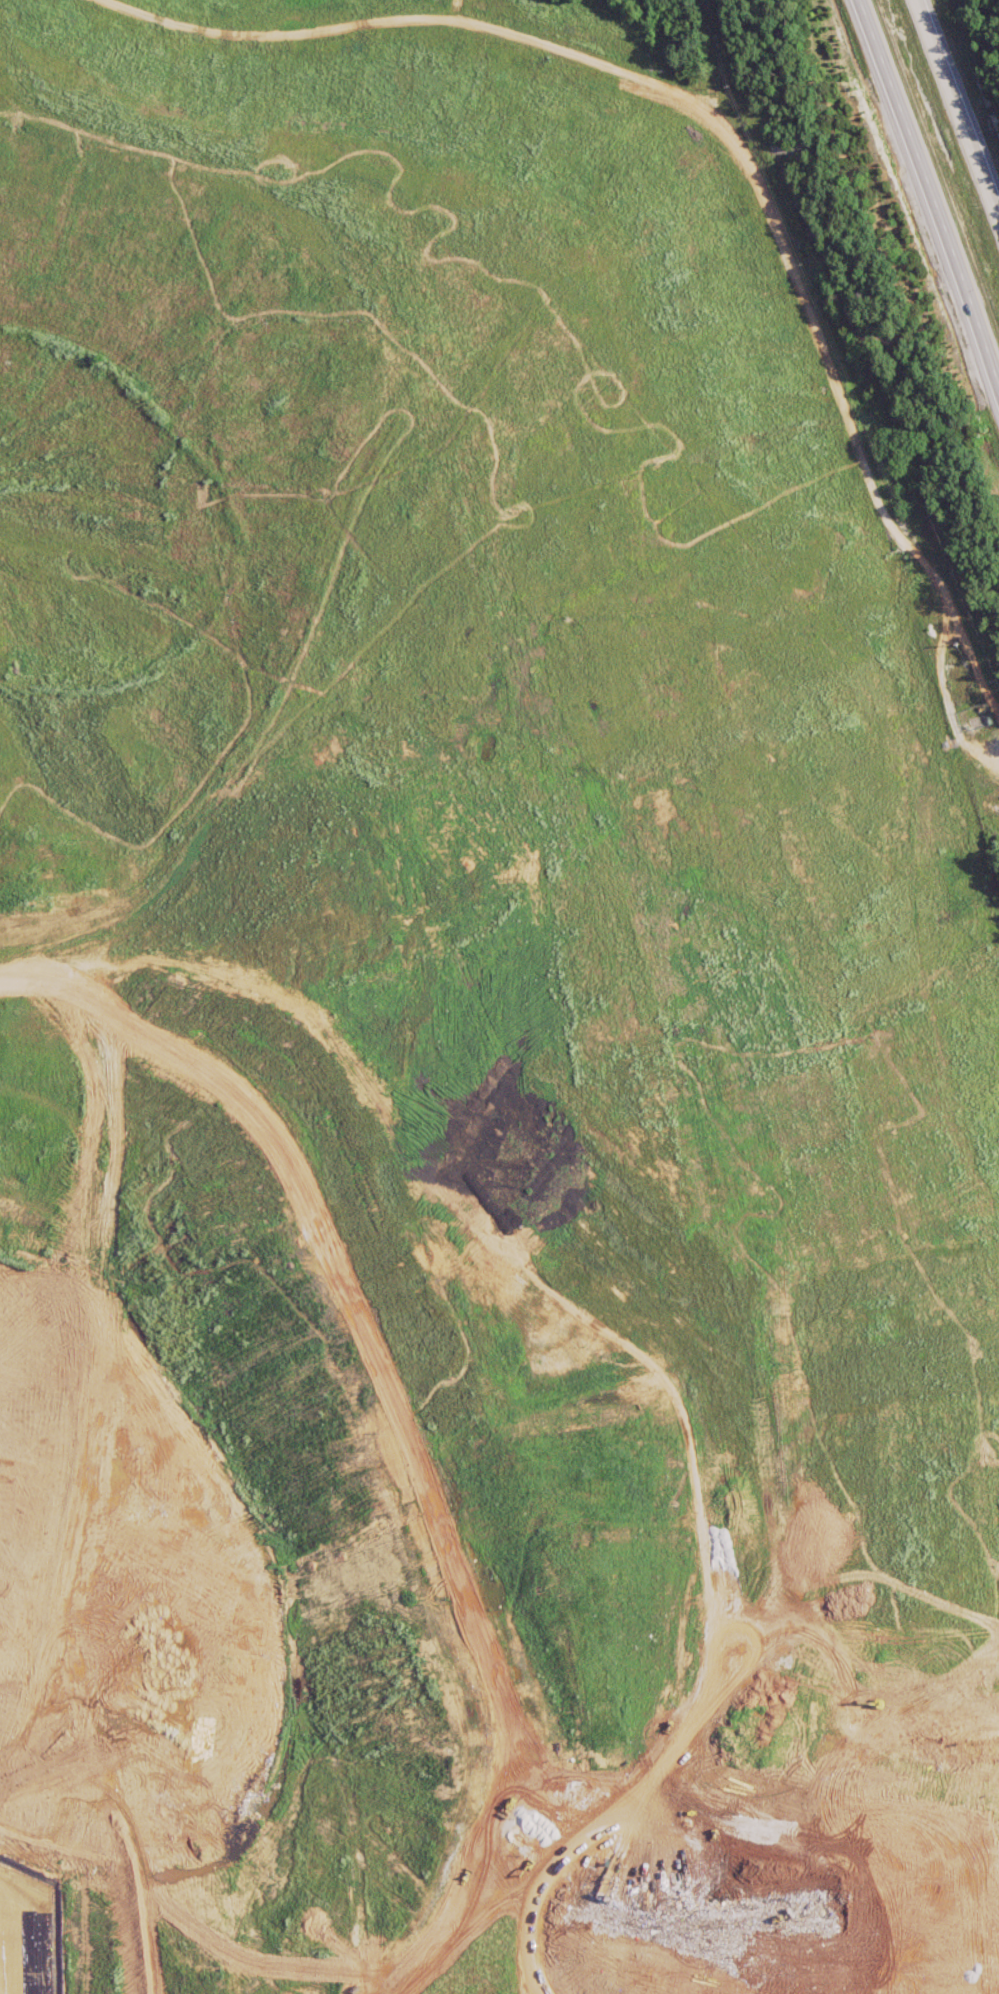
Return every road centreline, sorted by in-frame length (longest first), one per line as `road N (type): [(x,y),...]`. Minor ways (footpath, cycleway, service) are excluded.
road 1 (trunk): [(857,0),(998,392)]
road 2 (trunk): [(998,188),(932,0)]

